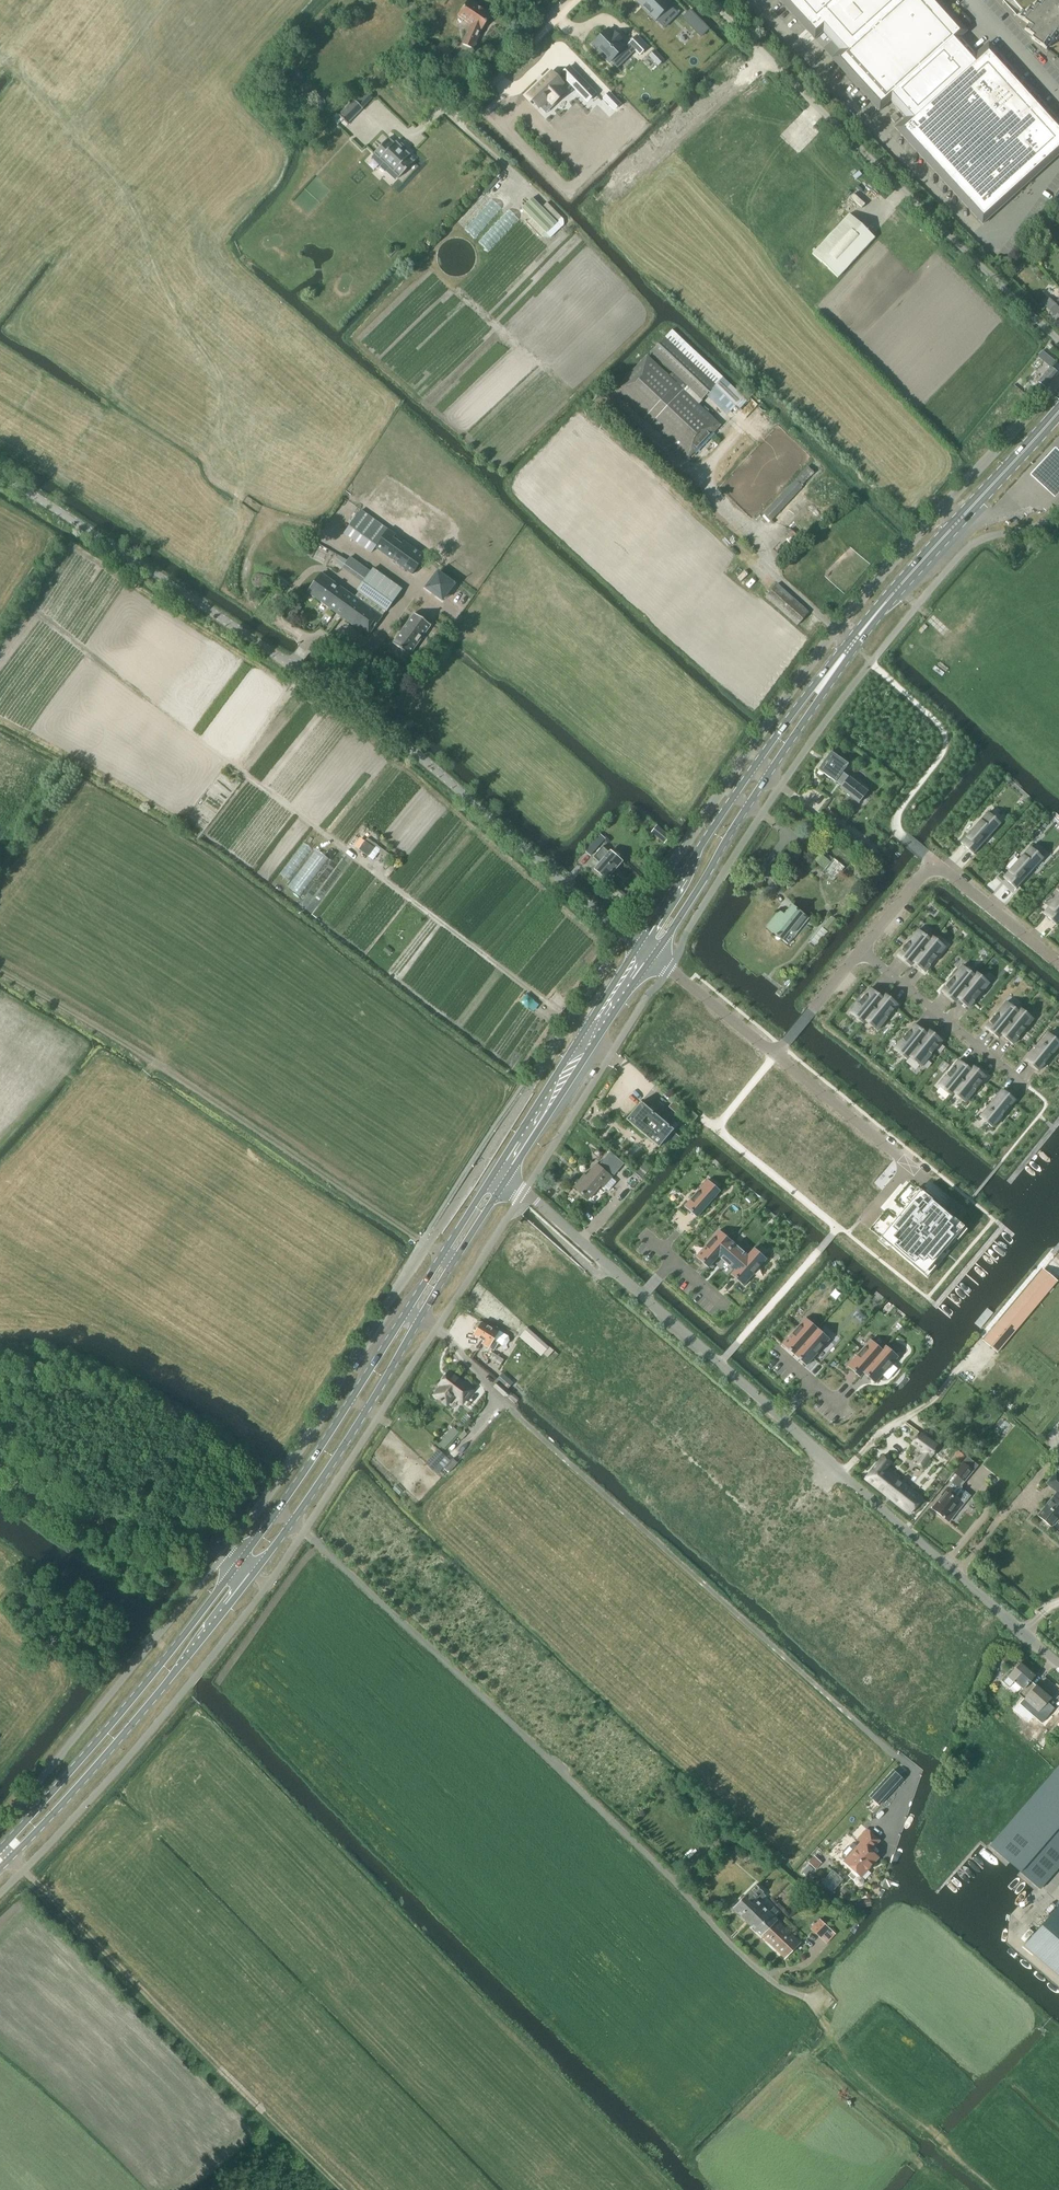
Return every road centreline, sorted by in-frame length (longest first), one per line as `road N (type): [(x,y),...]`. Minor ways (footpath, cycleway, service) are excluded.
road 1 (secondary): [(0,1868),(173,1675),(292,1522),(507,1179)]
road 2 (secondary): [(495,1171),(277,1511),(161,1663),(0,1850)]
road 3 (unclassified): [(623,932),(388,729),(0,475)]
road 4 (track): [(805,1963),(759,1970),(671,1876),(277,1511)]
road 5 (secondary): [(1058,406),(836,656),(639,943)]
road 6 (secondary): [(653,956),(855,648),(1058,417)]
road 7 (track): [(767,568),(458,291),(478,264),(476,241),(523,191)]
road 8 (unclassified): [(1058,341),(710,0)]
road 9 (track): [(343,2189),(2,1848)]
road 10 (residential): [(1058,1664),(780,1418)]
road 11 (track): [(997,2189),(850,2067),(820,2017),(759,1970)]
road 12 (track): [(584,1030),(350,853)]
road 13 (track): [(686,463),(760,536),(767,568),(871,662)]
road 14 (residential): [(1058,964),(932,862),(860,950)]
road 15 (secondary): [(639,943),(495,1171)]
road 16 (secondary): [(507,1179),(653,956)]
road 17 (residential): [(777,1053),(908,1166),(863,1220)]
road 18 (residential): [(860,950),(1027,1086)]
road 19 (residential): [(780,1418),(641,1295)]
road 20 (residential): [(641,1295),(507,1179)]
road 21 (unclassified): [(451,118),(574,0)]
road 22 (track): [(319,531),(282,522),(253,546),(247,594),(252,606),(279,620)]
road 23 (residential): [(669,968),(777,1053)]

